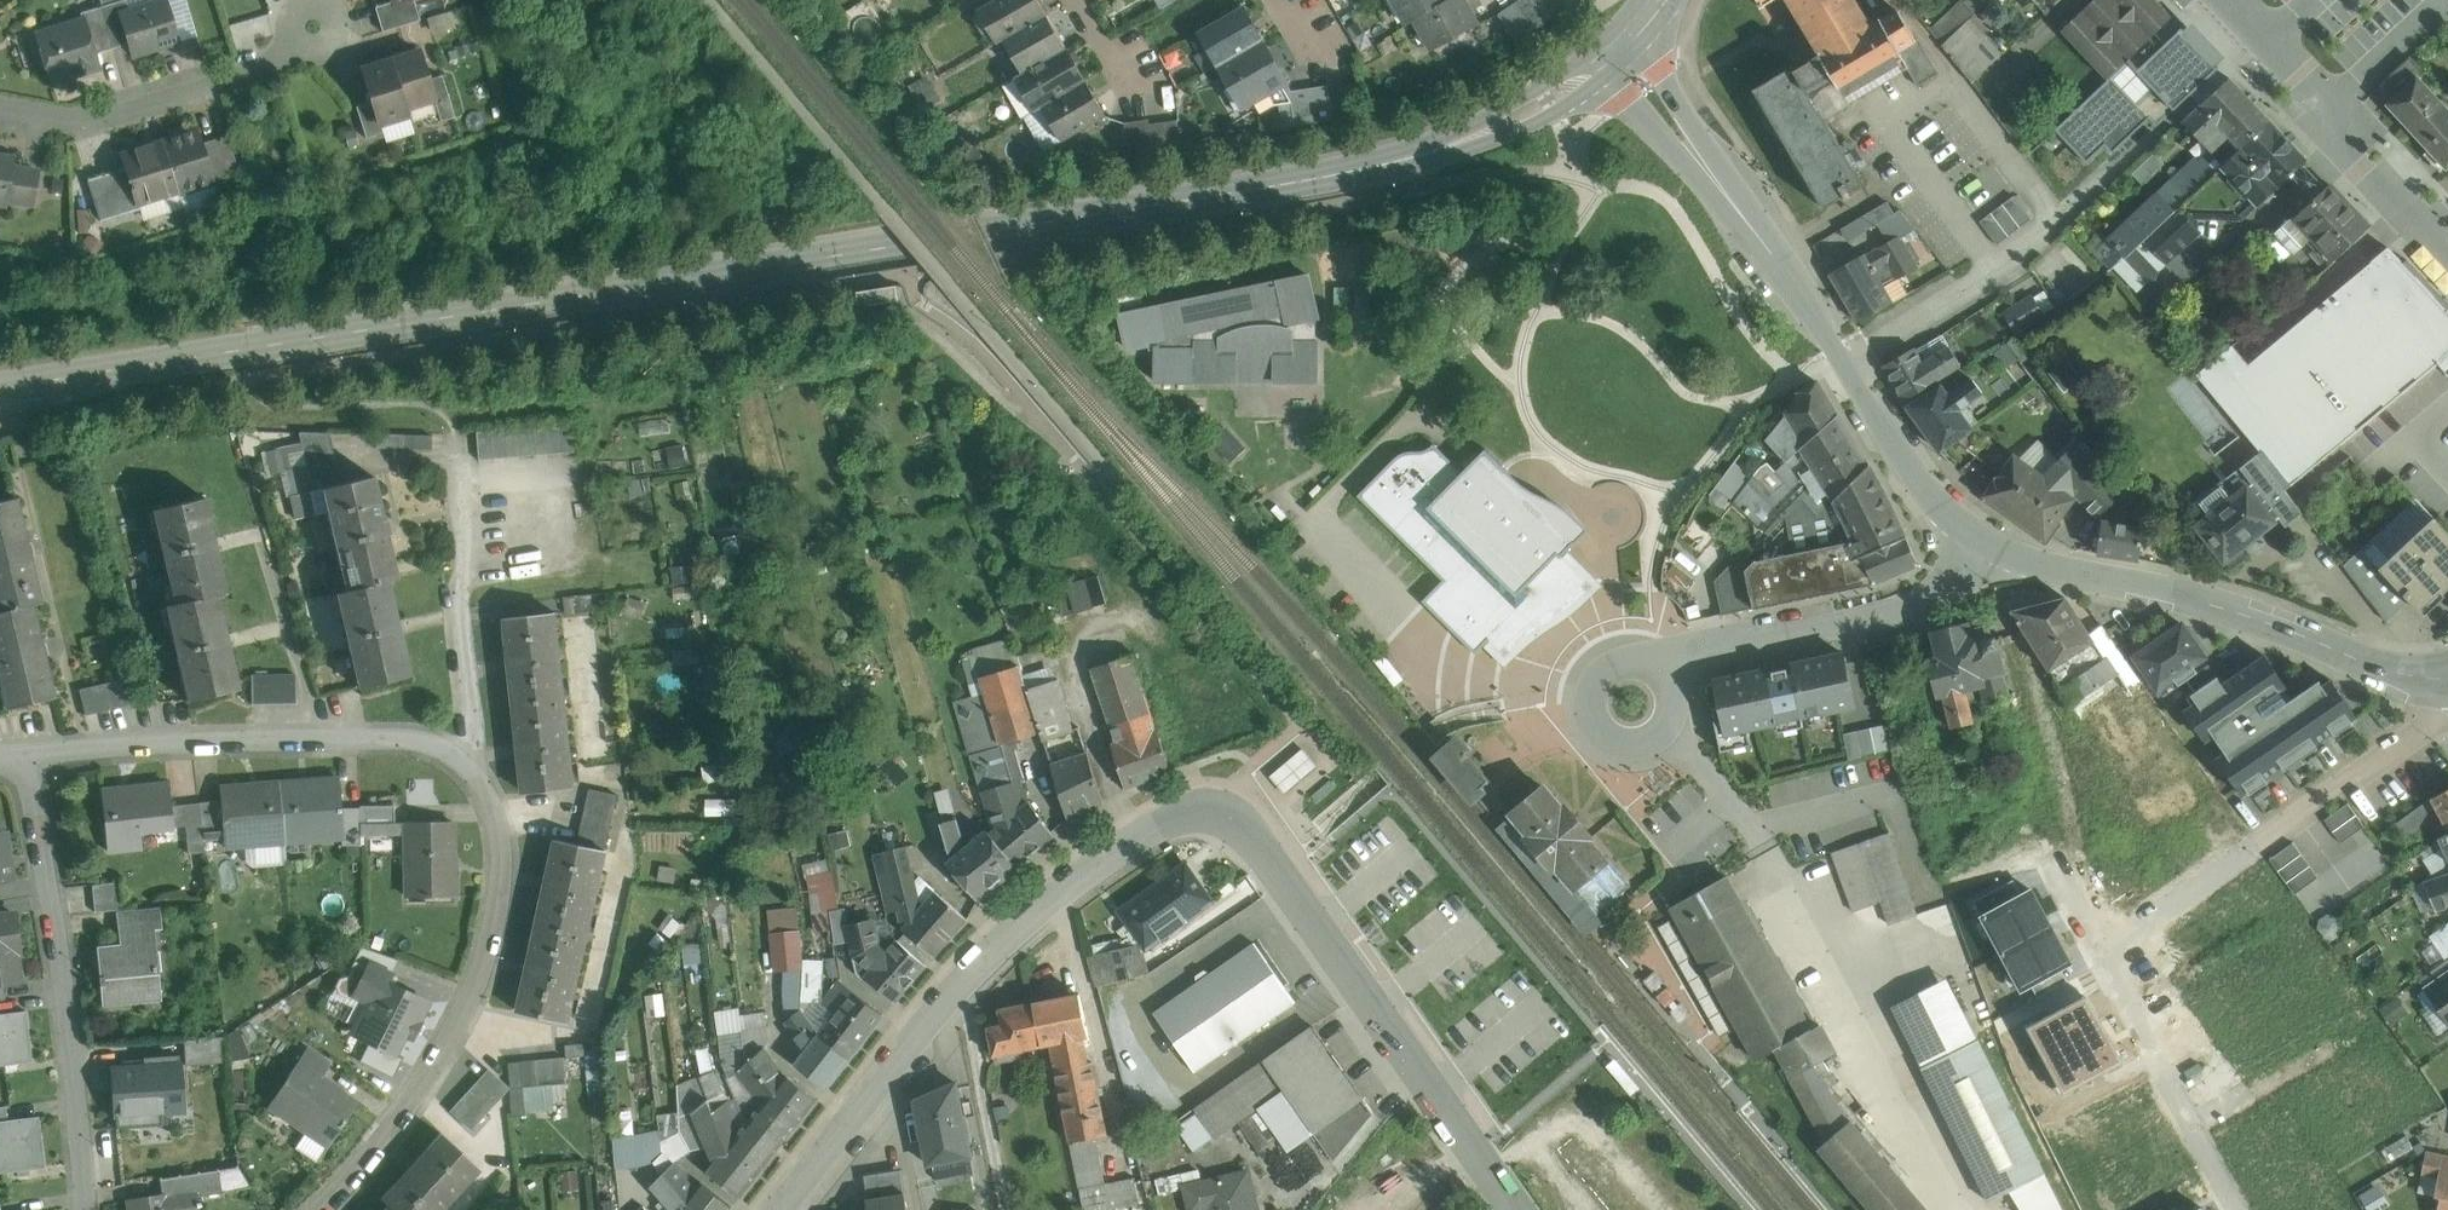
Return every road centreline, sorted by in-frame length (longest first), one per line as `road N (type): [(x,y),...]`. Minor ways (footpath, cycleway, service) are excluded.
road 1 (tertiary): [(0,392),(1316,178),(1485,133),(1602,69)]
road 2 (residential): [(788,1209),(972,982),(1065,904),(1168,837),(1223,823),(1243,835),(1513,1209)]
road 3 (residential): [(26,755),(353,737),(410,744),(479,765),(504,822),(510,879),(495,945),(464,1026),(403,1124),(326,1209)]
road 4 (residential): [(1996,541),(2047,562),(2268,617),(2418,674),(2447,674)]
road 5 (residential): [(26,755),(81,1099),(82,1209)]
road 6 (residential): [(1996,541),(1959,519),(1913,462),(1777,259)]
road 7 (residential): [(0,113),(104,118),(215,86),(285,53),(322,23)]
road 8 (residential): [(1996,541),(1964,585),(1926,607),(1687,654)]
road 9 (tertiary): [(2232,0),(2447,252)]
road 10 (residential): [(1777,259),(1638,37)]
road 11 (residential): [(1602,69),(1777,259)]
road 12 (residential): [(1687,654),(1614,666),(1593,679),(1586,704),(1595,726),(1614,742),(1646,742)]

